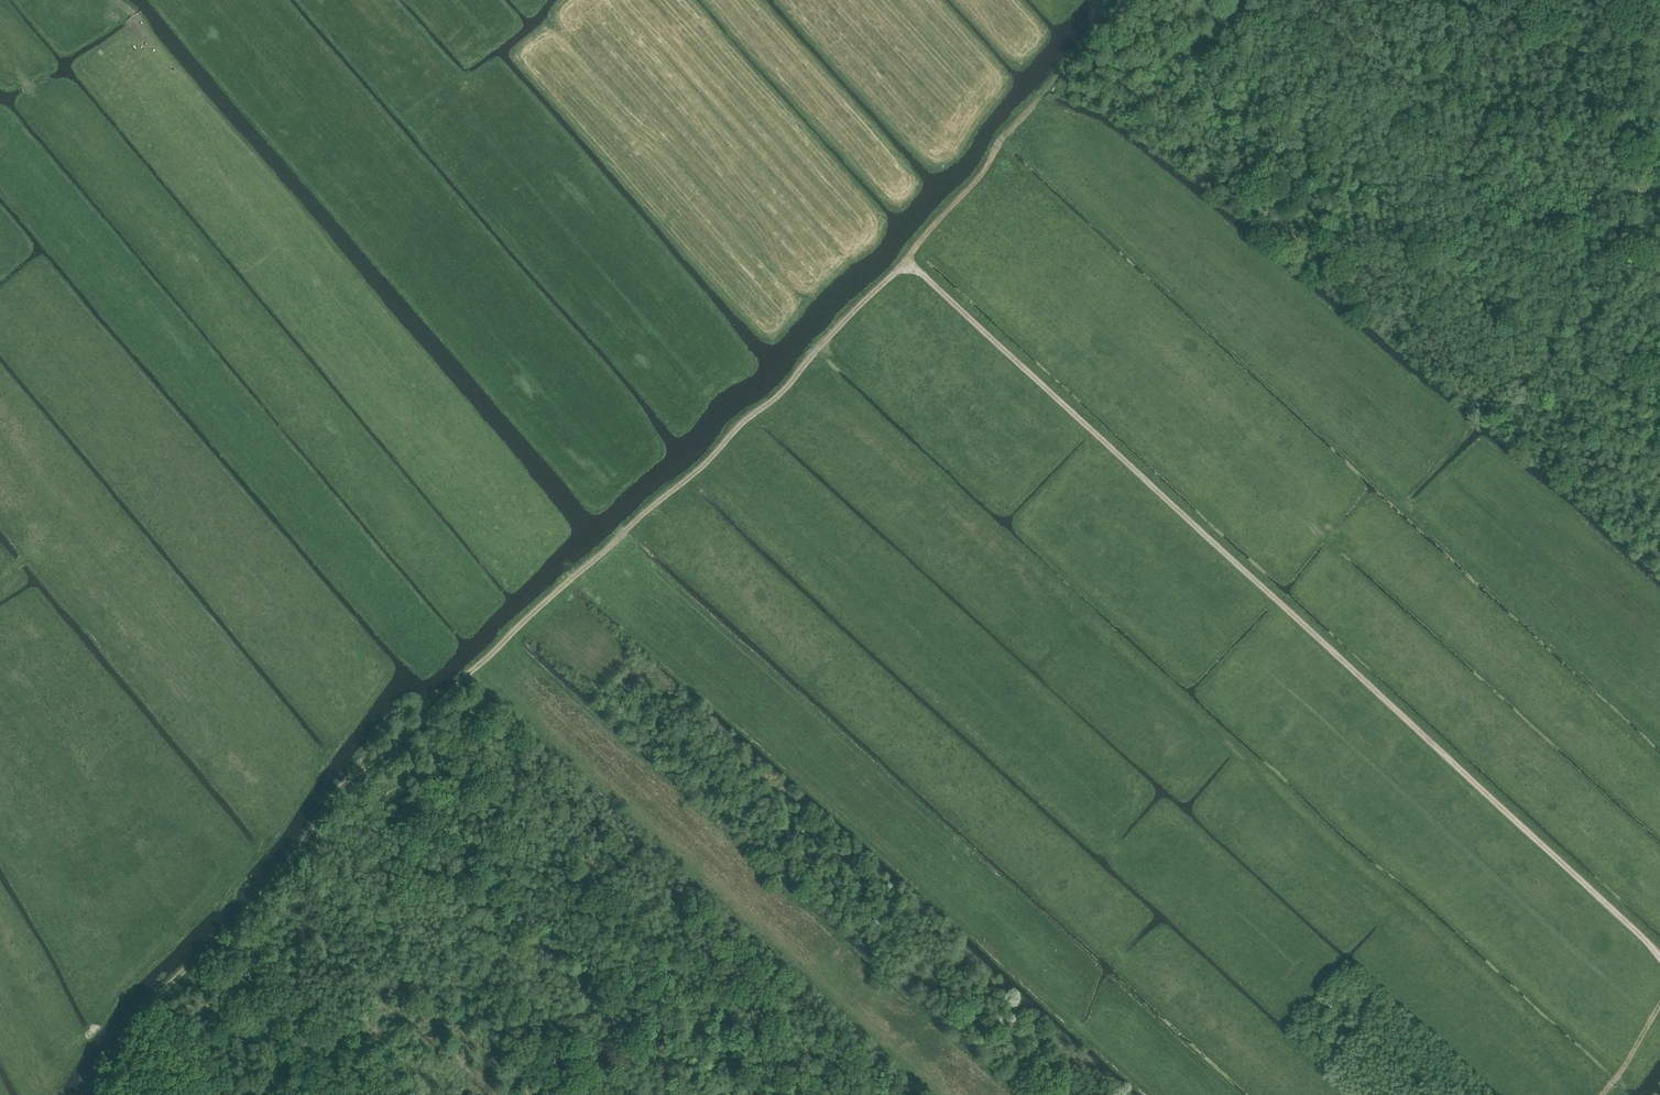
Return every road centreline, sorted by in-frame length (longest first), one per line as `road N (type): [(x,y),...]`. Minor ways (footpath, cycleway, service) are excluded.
road 1 (track): [(484,662),(785,387),(1052,83)]
road 2 (track): [(484,662),(349,781),(249,907),(132,1023),(83,1094)]

